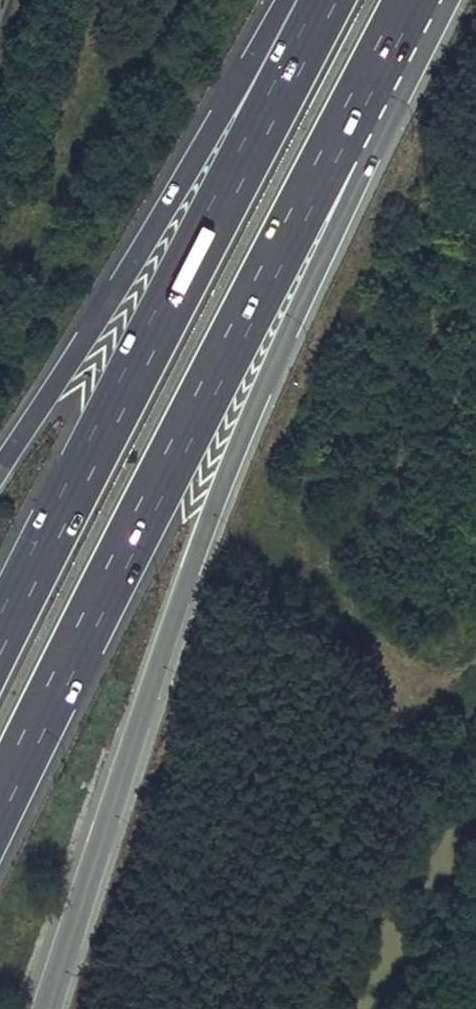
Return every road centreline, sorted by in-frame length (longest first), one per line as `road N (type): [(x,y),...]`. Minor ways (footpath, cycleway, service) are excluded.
road 1 (motorway): [(45,1008),(210,510),(433,0)]
road 2 (motorway): [(0,797),(410,0)]
road 3 (motorway): [(323,0),(0,634)]
road 4 (motorway): [(282,0),(0,466)]
road 5 (track): [(341,604),(393,662),(424,682),(462,671),(475,654)]

